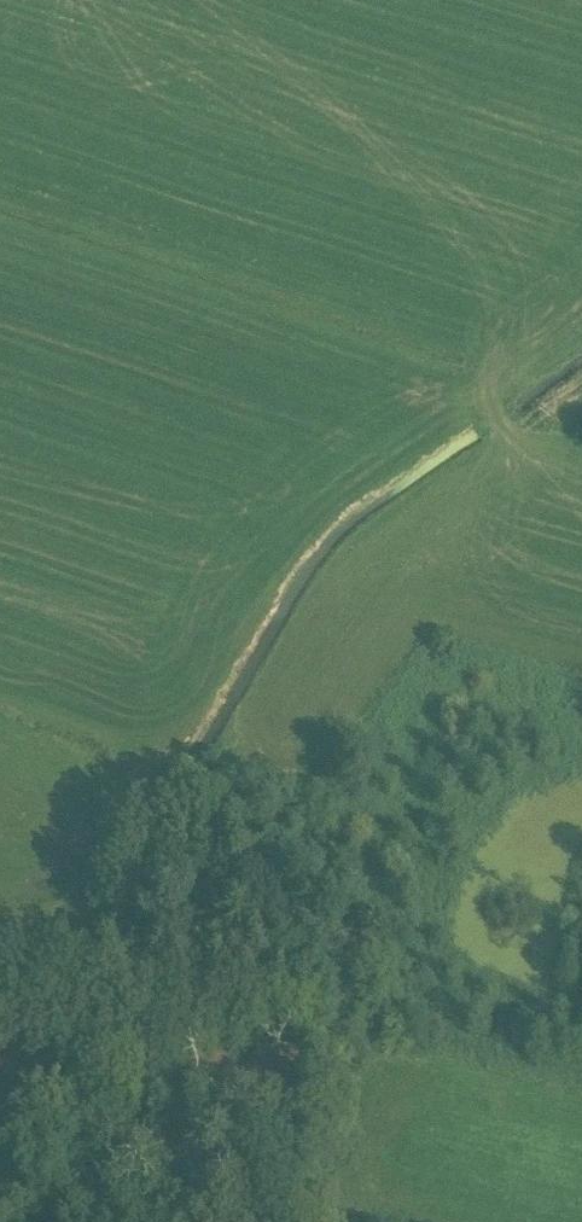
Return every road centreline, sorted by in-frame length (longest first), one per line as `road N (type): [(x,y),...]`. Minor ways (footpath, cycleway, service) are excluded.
road 1 (track): [(0,983),(325,1043)]

